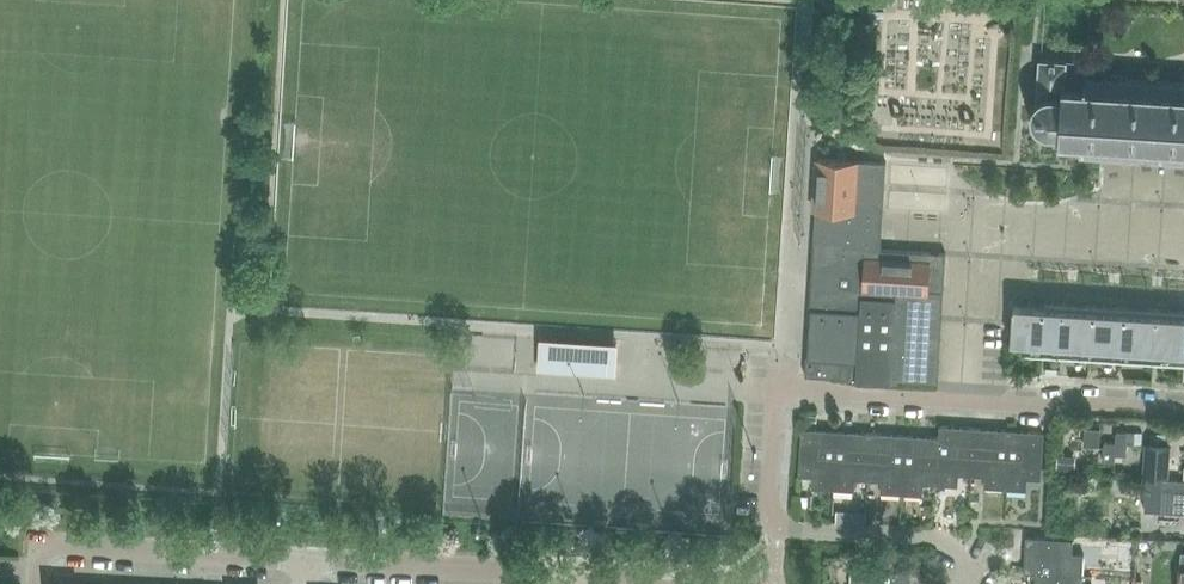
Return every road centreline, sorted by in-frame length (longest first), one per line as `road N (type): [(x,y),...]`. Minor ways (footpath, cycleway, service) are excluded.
road 1 (residential): [(1183,411),(780,393)]
road 2 (residential): [(963,583),(948,543),(773,532),(780,393)]
road 3 (residential): [(576,576),(307,559)]
road 4 (residential): [(307,559),(38,544)]
road 5 (residential): [(705,583),(576,576)]

